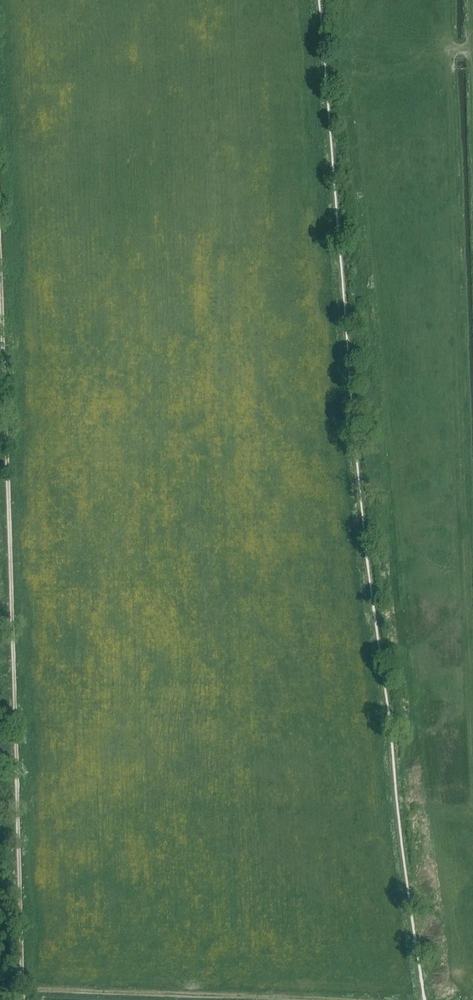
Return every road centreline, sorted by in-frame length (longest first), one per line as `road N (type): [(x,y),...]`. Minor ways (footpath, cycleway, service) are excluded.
road 1 (track): [(18,765),(0,207)]
road 2 (track): [(24,990),(324,999)]
road 3 (track): [(24,990),(18,765)]

